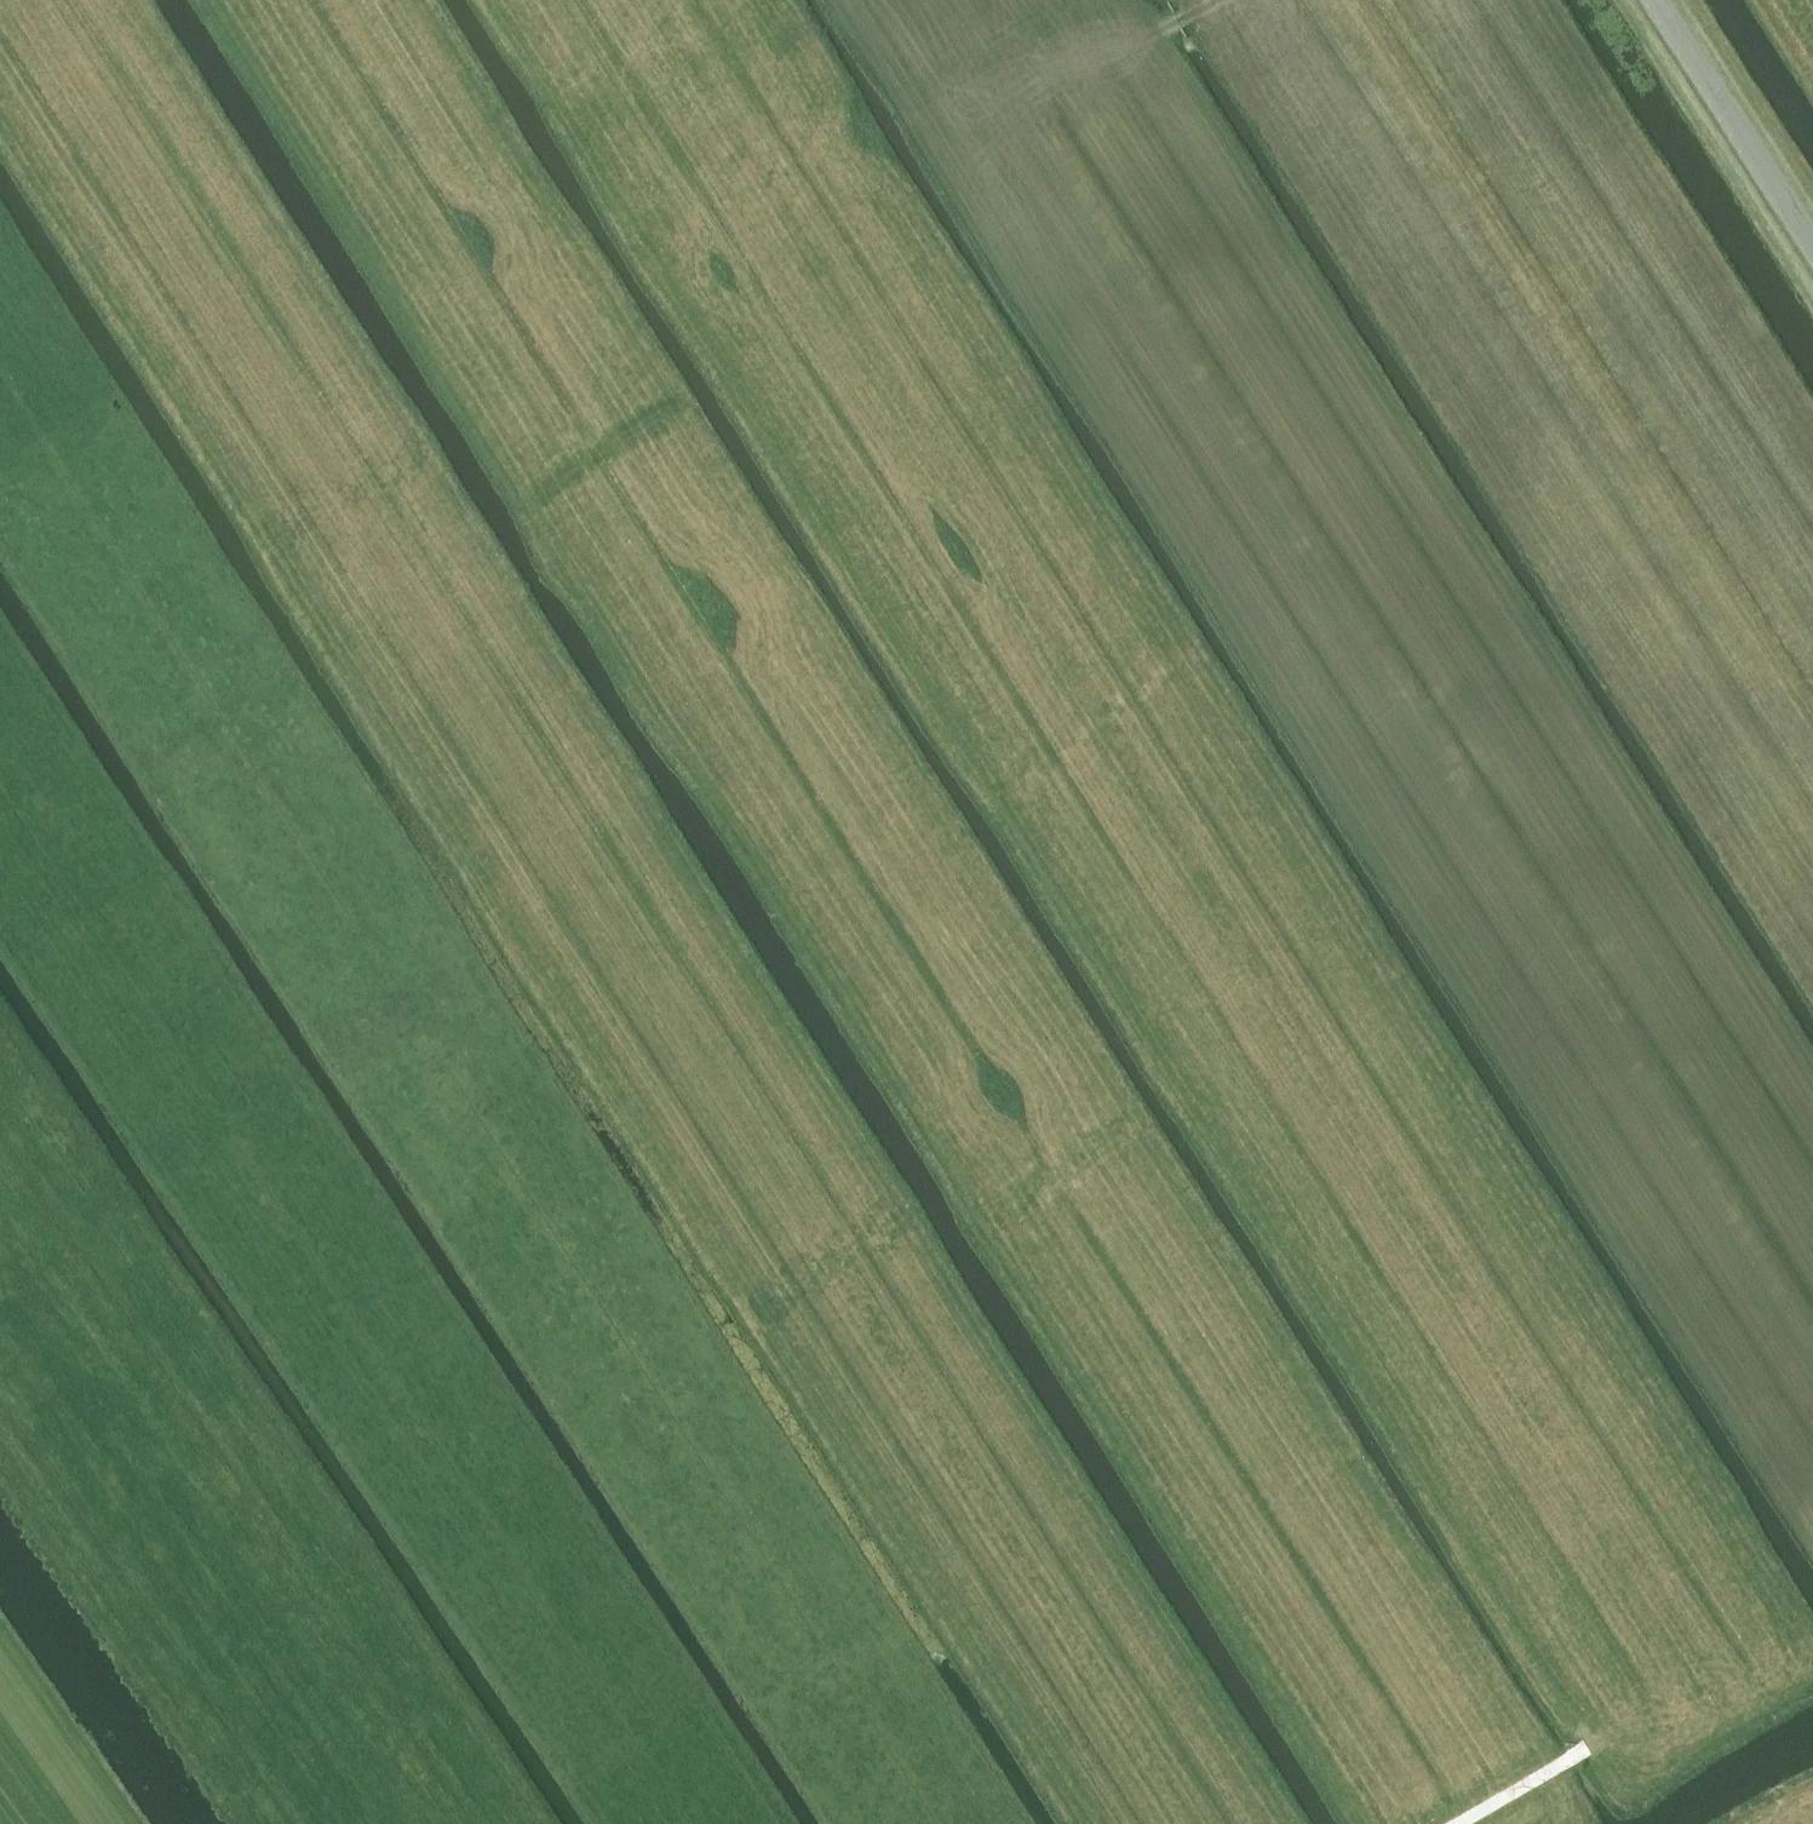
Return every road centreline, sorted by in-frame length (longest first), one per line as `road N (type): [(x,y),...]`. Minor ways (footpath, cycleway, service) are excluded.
road 1 (unclassified): [(1812,250),(1654,0)]
road 2 (track): [(1457,1823),(1589,1747)]

